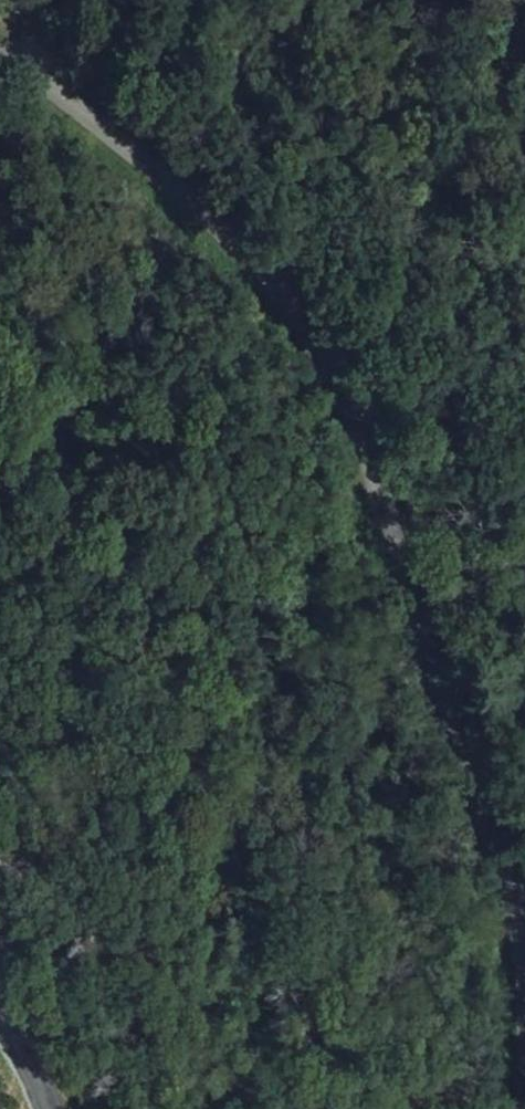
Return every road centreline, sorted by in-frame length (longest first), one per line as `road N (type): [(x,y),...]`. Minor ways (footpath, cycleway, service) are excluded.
road 1 (unclassified): [(0,49),(212,217),(303,328),(368,448),(428,667),(499,859),(522,968),(520,1108)]
road 2 (track): [(287,1108),(319,1012),(288,828),(241,682),(98,348),(20,231),(0,214)]
road 3 (track): [(0,854),(45,884),(116,991),(149,1108)]

